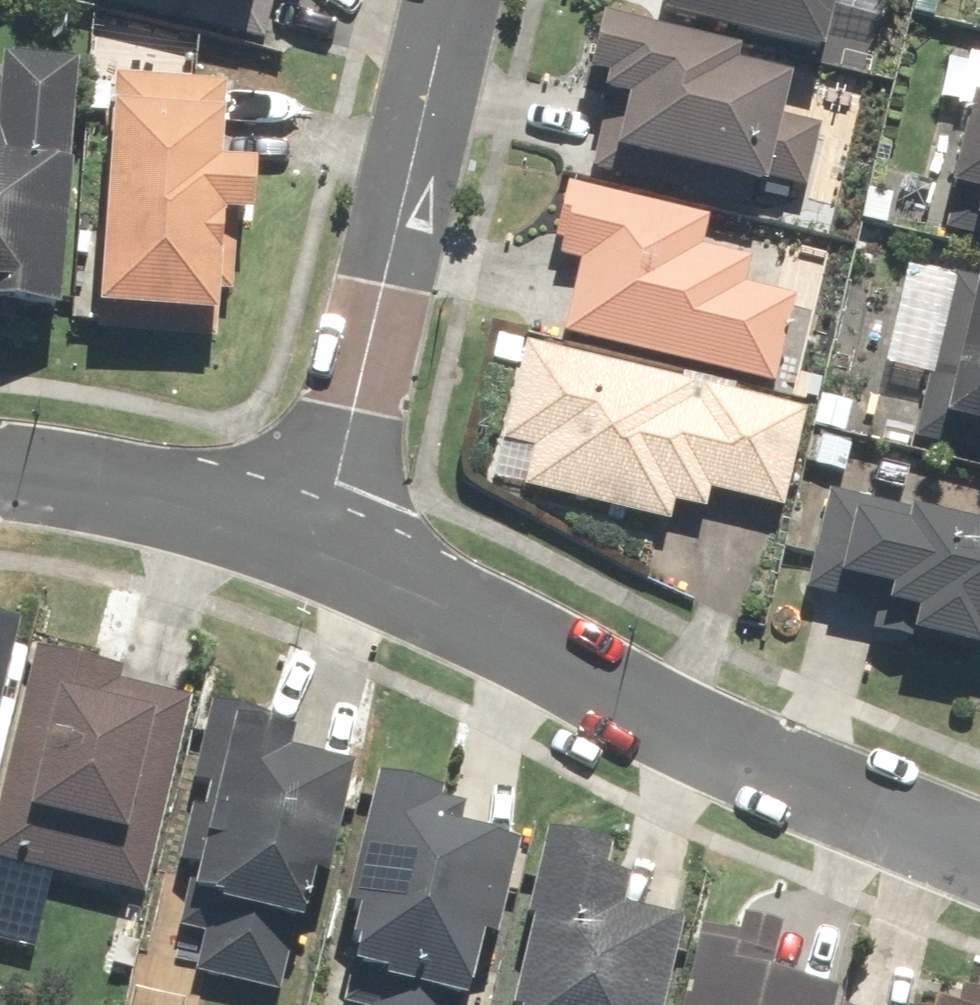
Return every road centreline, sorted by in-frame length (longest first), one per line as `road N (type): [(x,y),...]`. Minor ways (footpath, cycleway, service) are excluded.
road 1 (residential): [(328,545),(733,751),(979,849)]
road 2 (residential): [(449,0),(328,545)]
road 3 (residential): [(0,478),(129,494),(328,545)]

